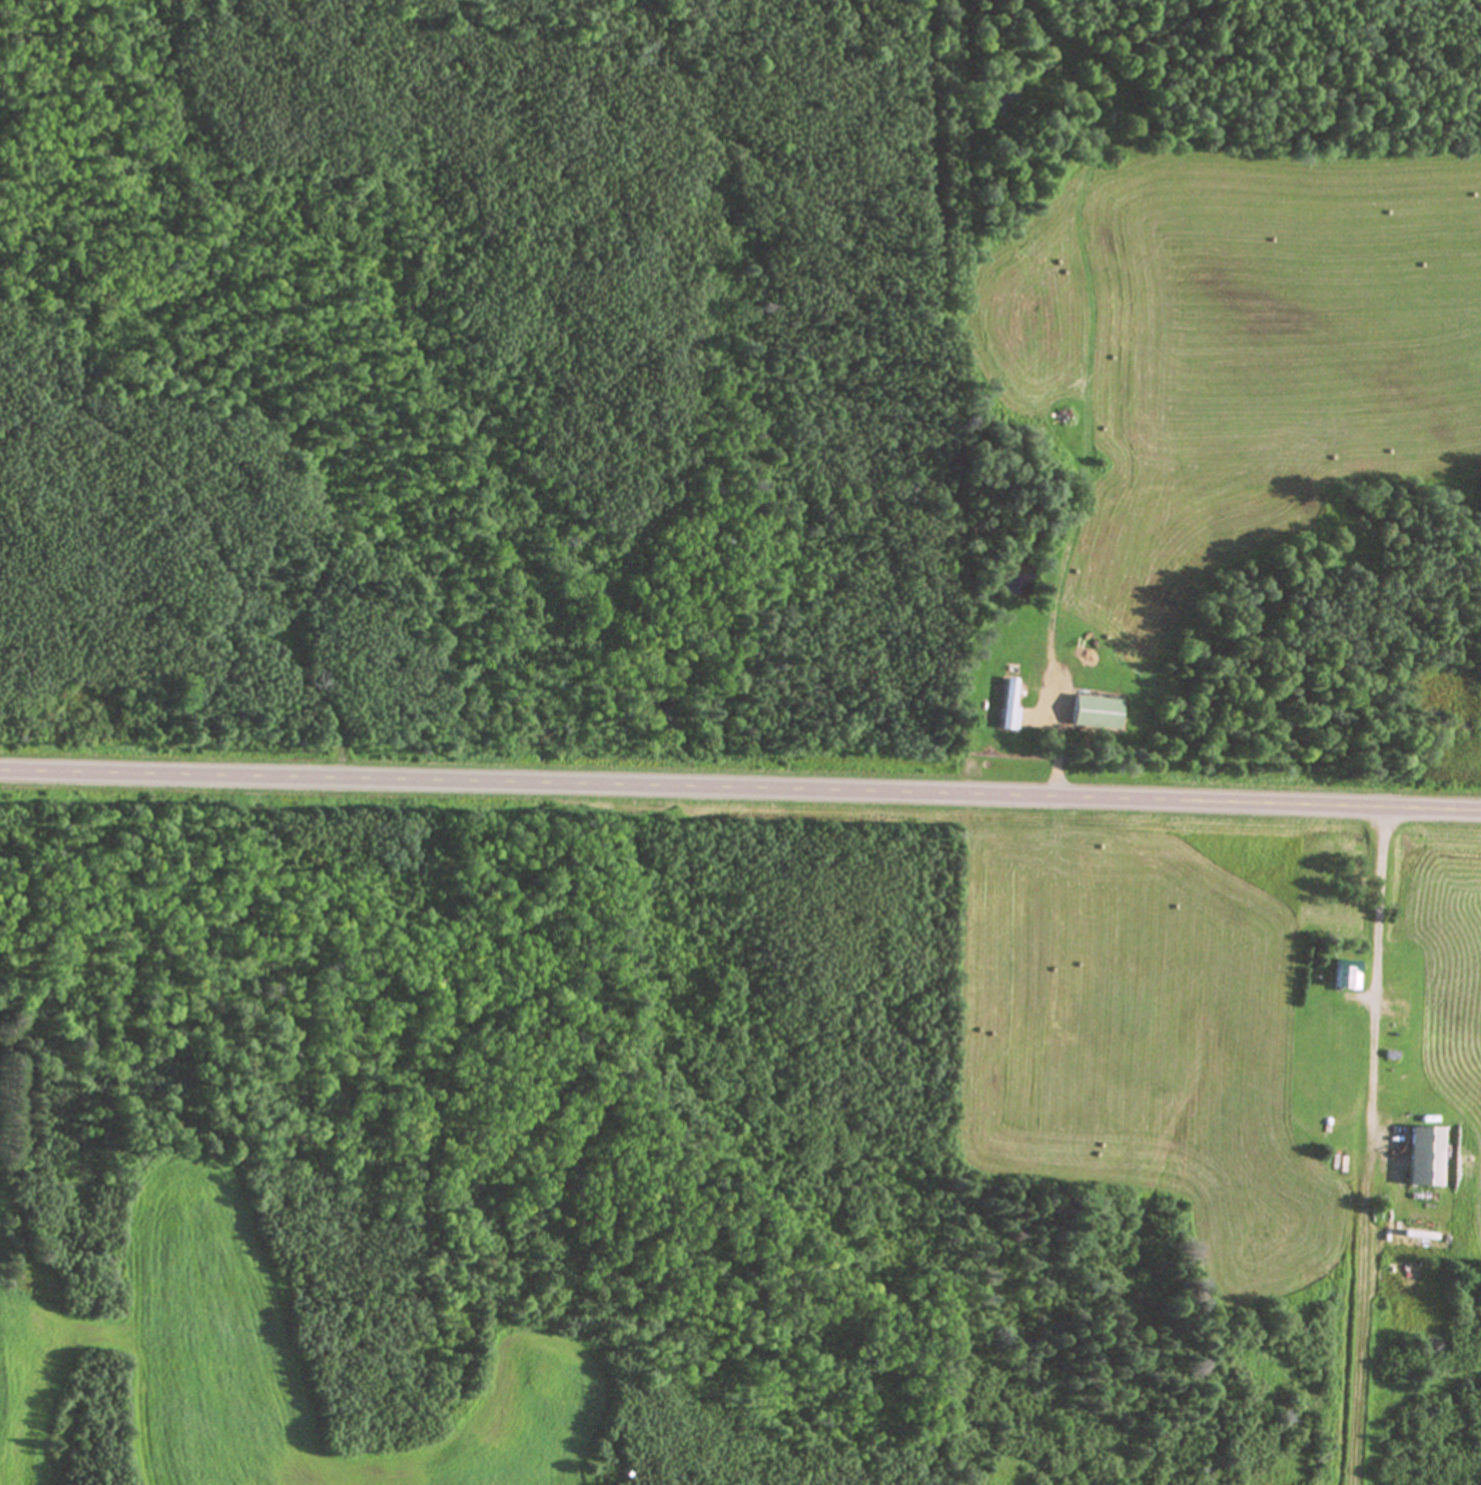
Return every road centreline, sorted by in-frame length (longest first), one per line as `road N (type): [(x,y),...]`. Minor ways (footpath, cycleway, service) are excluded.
road 1 (tertiary): [(0,771),(1480,810)]

